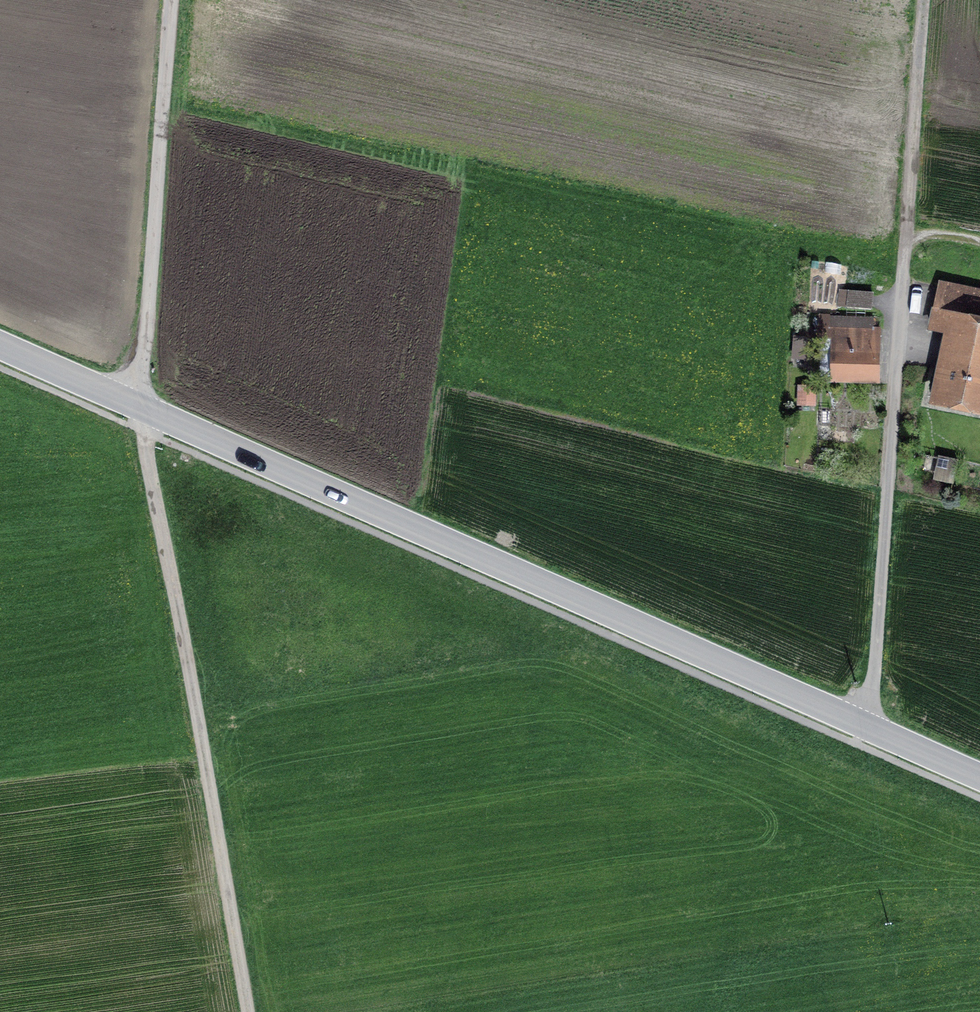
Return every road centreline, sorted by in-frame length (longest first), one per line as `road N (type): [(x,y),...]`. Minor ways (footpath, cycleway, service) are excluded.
road 1 (track): [(170,0),(140,406),(246,1011)]
road 2 (tertiary): [(869,727),(0,346)]
road 3 (unclassified): [(905,229),(869,727)]
road 4 (track): [(923,0),(905,229)]
road 5 (tertiary): [(979,776),(869,727)]

